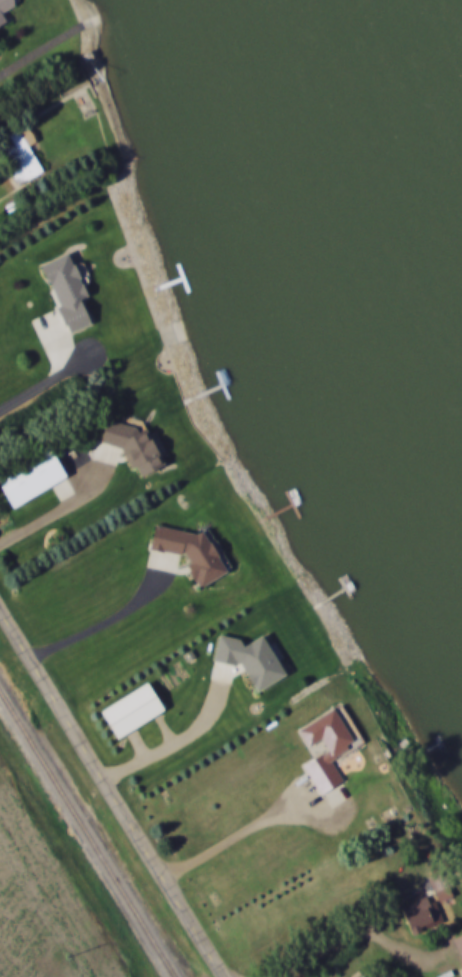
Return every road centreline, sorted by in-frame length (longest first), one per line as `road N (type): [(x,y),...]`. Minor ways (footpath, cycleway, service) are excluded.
road 1 (residential): [(233,976),(0,599)]

